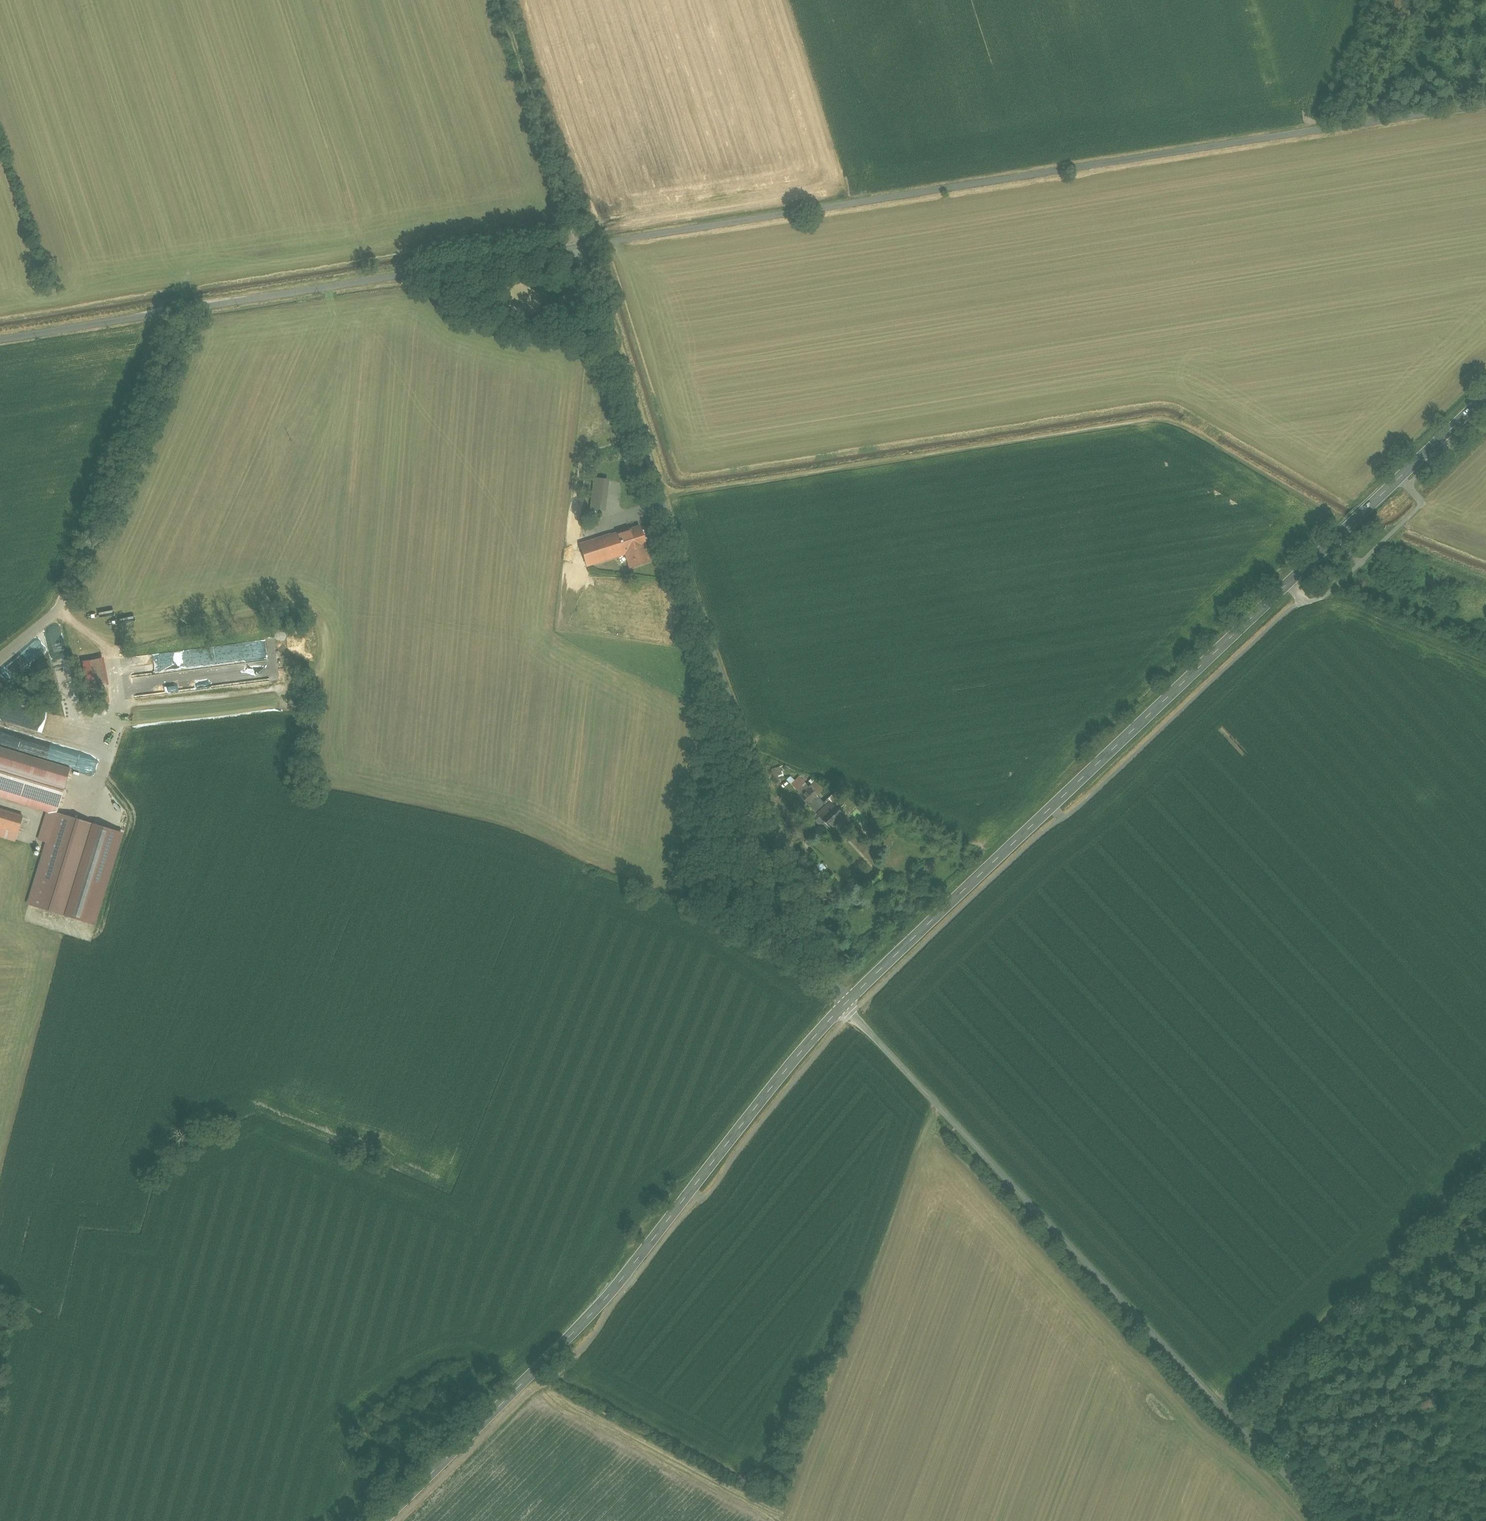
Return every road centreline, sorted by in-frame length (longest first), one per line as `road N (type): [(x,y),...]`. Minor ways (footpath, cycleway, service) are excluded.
road 1 (unclassified): [(1485,104),(602,244)]
road 2 (tertiary): [(1485,392),(848,999)]
road 3 (unclassified): [(602,244),(668,493),(848,999)]
road 4 (unclassified): [(848,999),(851,1014),(1338,1520)]
road 5 (tertiary): [(848,999),(627,1270),(381,1520)]
road 6 (unclassified): [(602,244),(0,340)]

